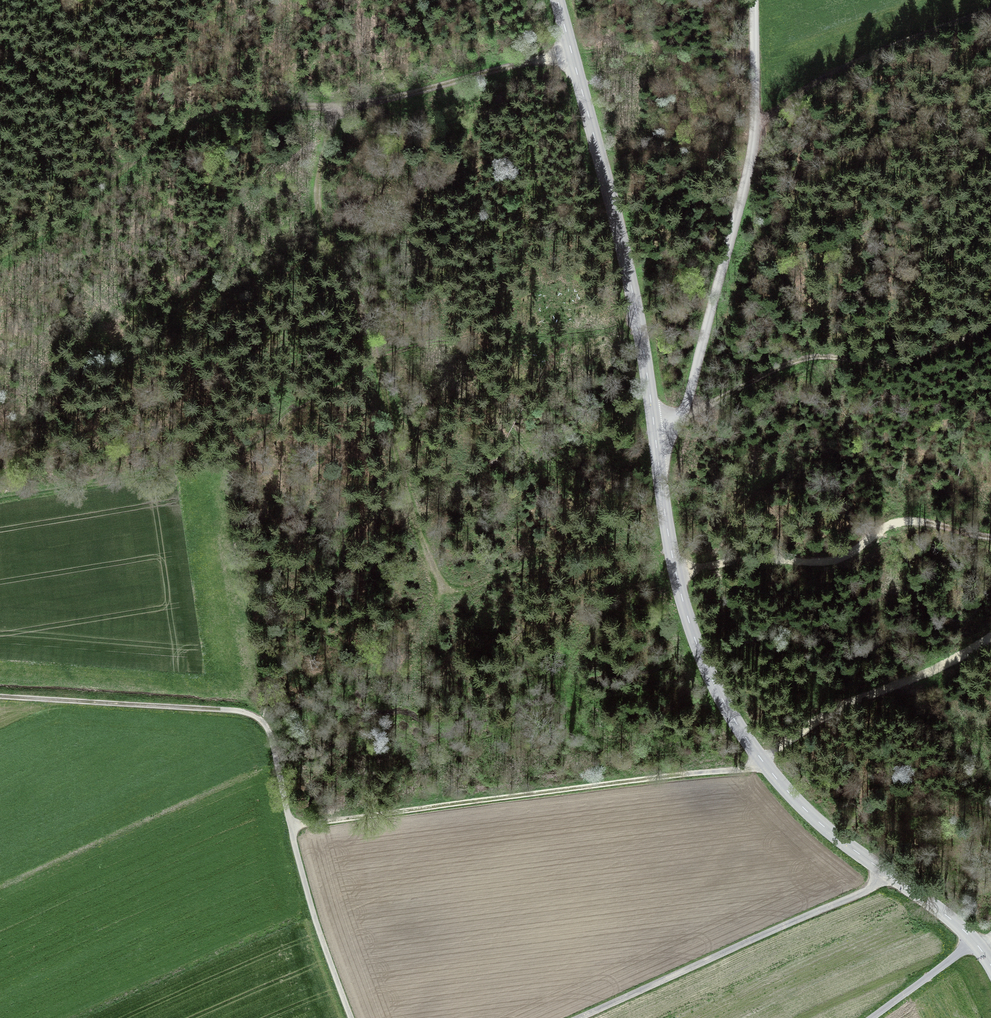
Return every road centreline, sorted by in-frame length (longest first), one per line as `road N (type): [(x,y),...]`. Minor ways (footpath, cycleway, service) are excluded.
road 1 (track): [(439,587),(400,468),(381,354),(316,205),(331,121),(334,109),(571,51)]
road 2 (track): [(291,828),(751,769),(843,705),(990,639)]
road 3 (tertiary): [(654,422),(683,600),(733,717),(811,816),(975,942)]
road 4 (unclassified): [(754,0),(749,170),(683,413),(654,422)]
road 5 (tertiary): [(558,0),(622,246),(654,422)]
road 6 (track): [(334,109),(202,112),(49,230),(0,257)]
road 7 (track): [(291,828),(269,731),(251,714),(0,696)]
road 8 (track): [(886,872),(863,892),(580,1017)]
road 9 (track): [(990,534),(902,521),(843,557),(769,557),(676,573)]
road 10 (track): [(683,413),(793,363),(915,360),(990,333)]
road 11 (track): [(668,531),(614,523),(584,508),(512,434),(452,337)]
road 12 (track): [(990,10),(855,58),(755,126)]
road 13 (track): [(638,322),(561,336),(452,337),(381,354)]
road 14 (track): [(0,500),(217,460)]
road 15 (track): [(351,1017),(291,828)]
road 16 (track): [(118,175),(96,142),(0,48)]
road 17 (residential): [(870,1017),(975,942)]

